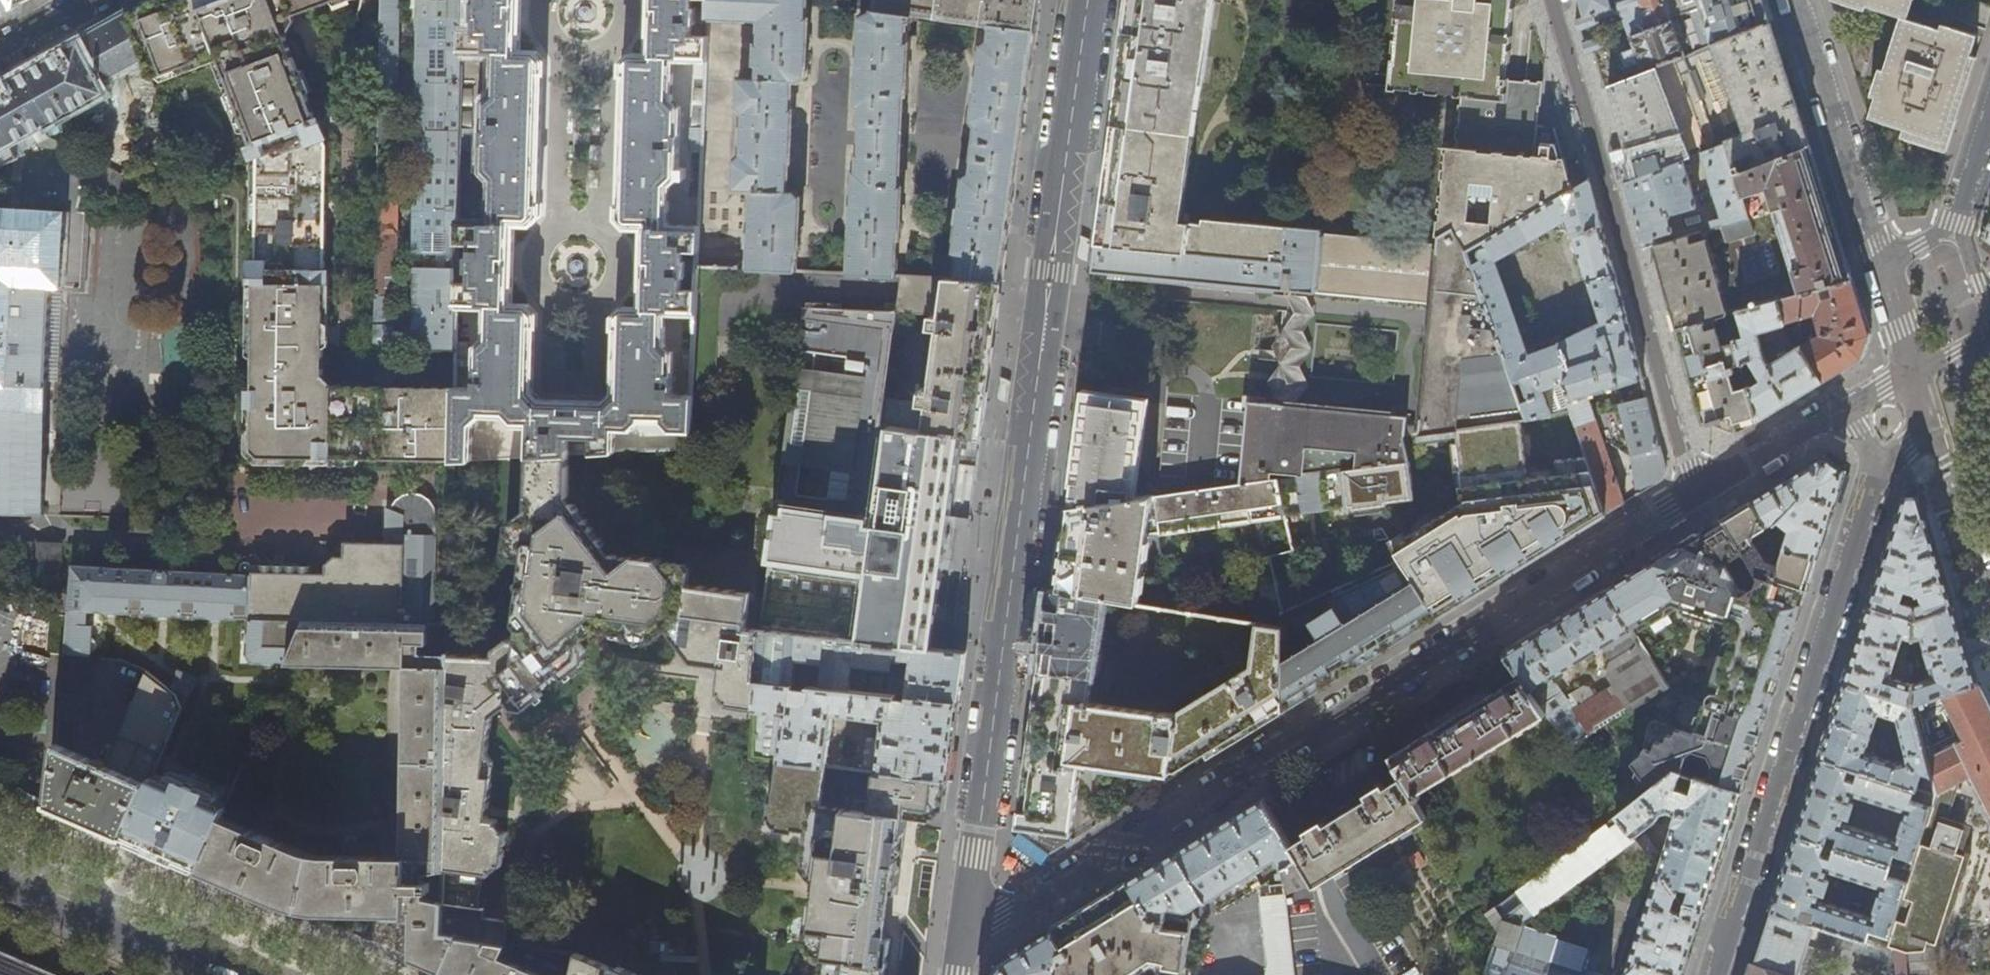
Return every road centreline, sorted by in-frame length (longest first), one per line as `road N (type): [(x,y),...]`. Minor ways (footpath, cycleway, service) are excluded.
road 1 (tertiary): [(1089,0),(961,945)]
road 2 (residential): [(961,945),(1698,500)]
road 3 (residential): [(1916,369),(1935,424),(1879,469),(1714,974)]
road 4 (residential): [(1554,0),(1698,500)]
road 5 (residential): [(1883,265),(1797,0)]
road 6 (residential): [(1698,500),(1916,369)]
road 7 (primary): [(221,974),(0,882)]

